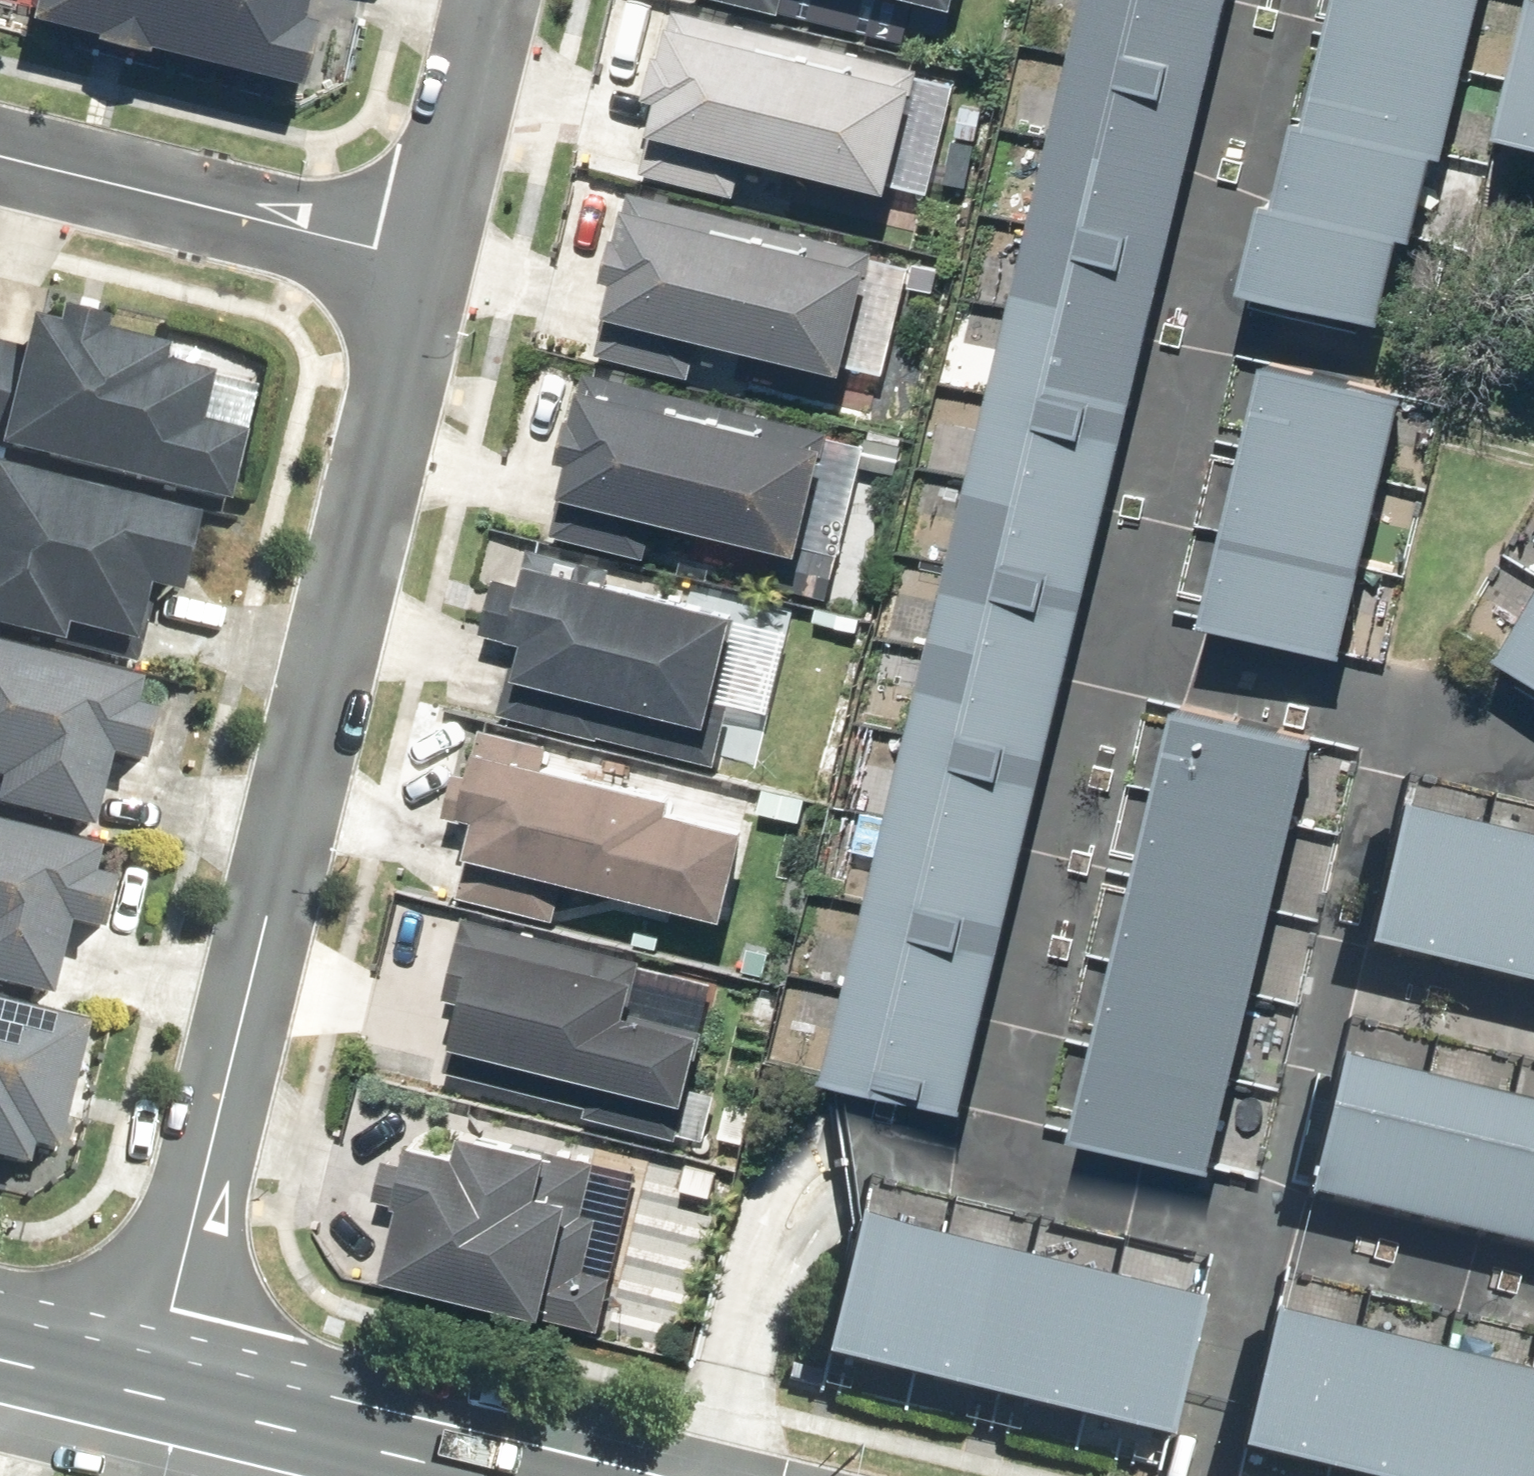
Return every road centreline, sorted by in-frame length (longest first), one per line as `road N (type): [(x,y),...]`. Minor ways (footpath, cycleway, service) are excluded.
road 1 (residential): [(424,264),(147,1388)]
road 2 (residential): [(0,158),(424,264)]
road 3 (secondary): [(147,1388),(507,1475)]
road 4 (residential): [(492,0),(424,264)]
road 5 (secondary): [(0,1352),(147,1388)]

